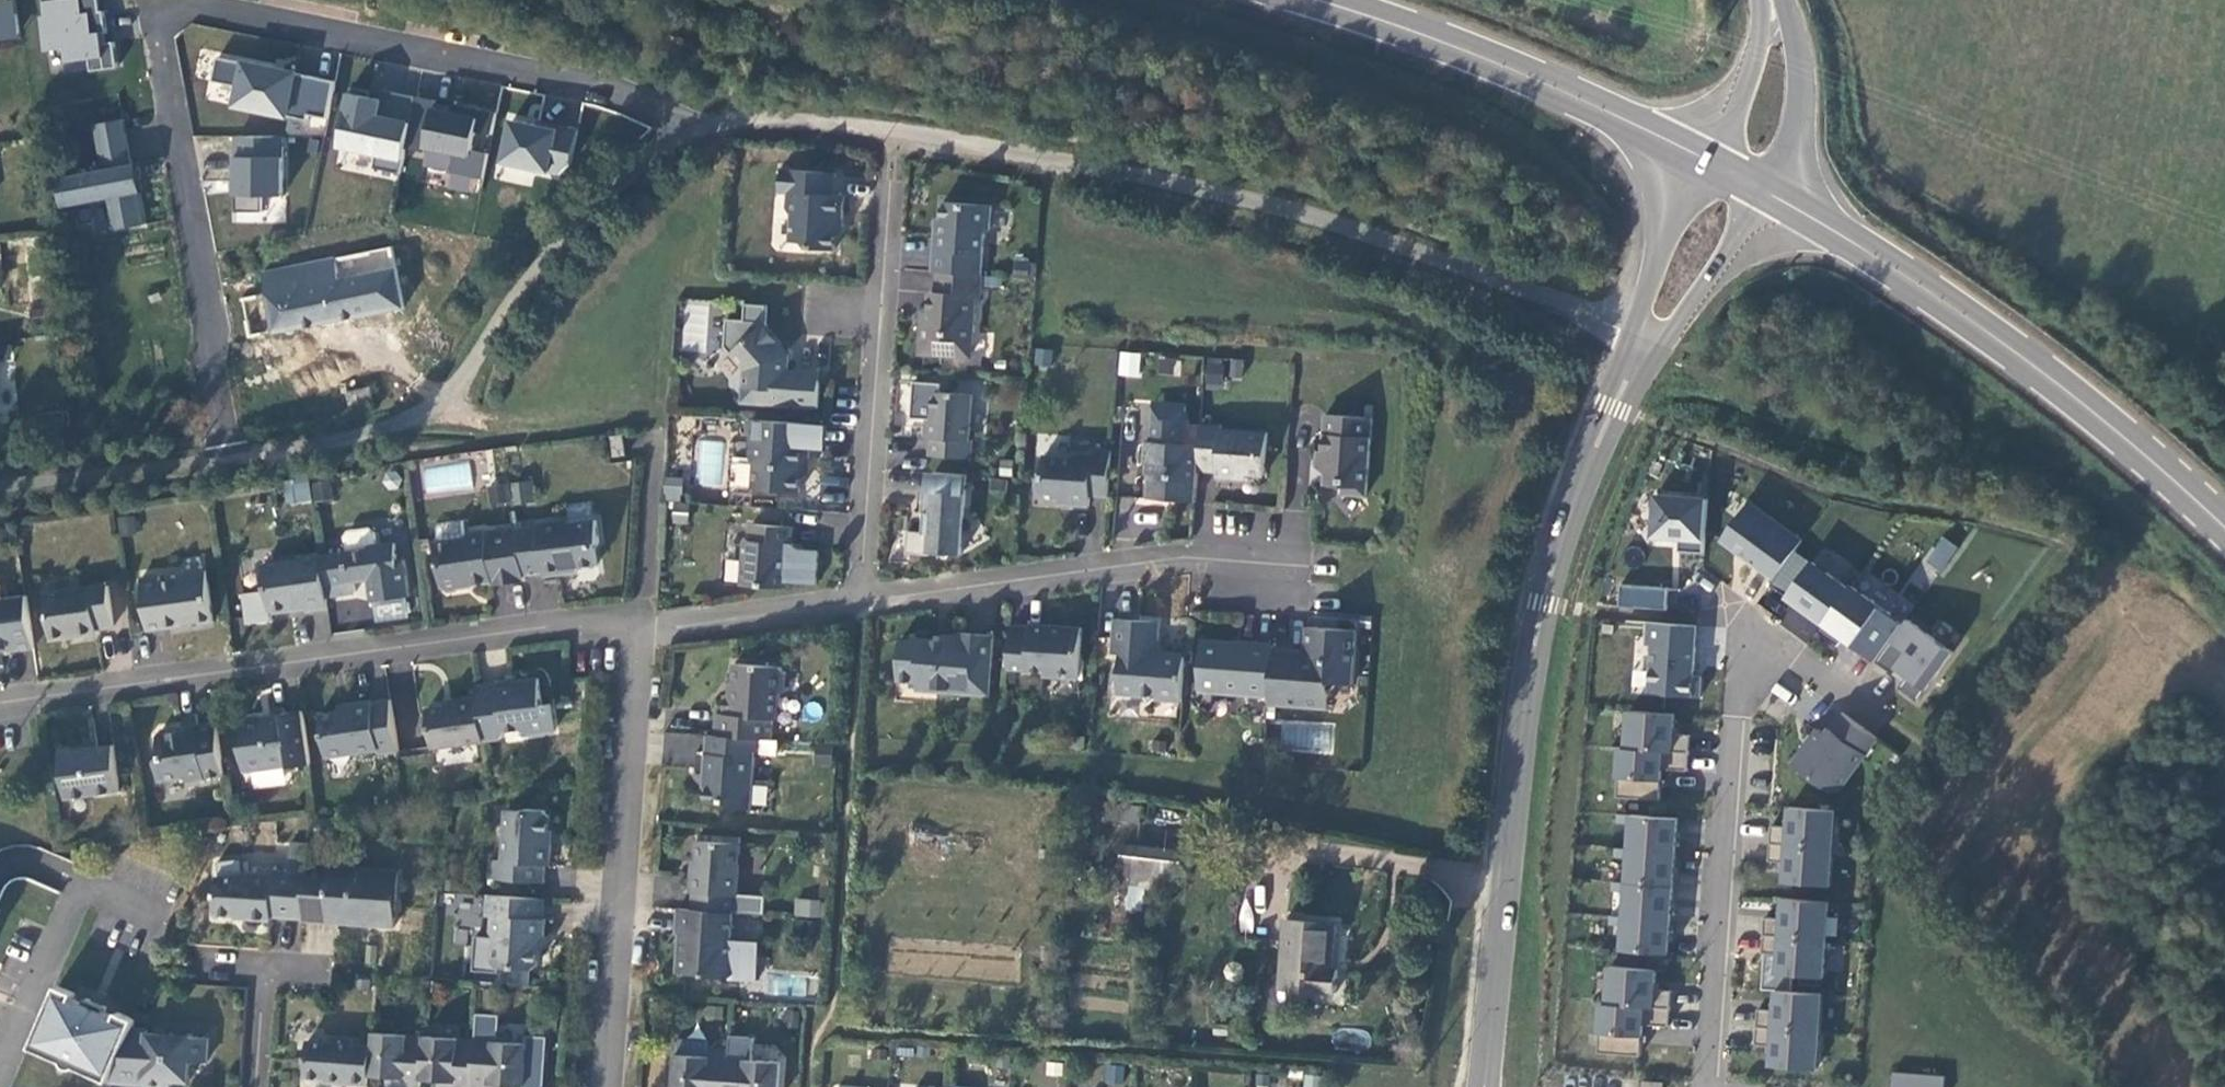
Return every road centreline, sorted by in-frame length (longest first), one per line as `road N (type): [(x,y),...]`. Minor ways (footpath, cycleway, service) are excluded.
road 1 (residential): [(229,459),(217,339),(155,41),(171,11),(185,6),(622,98),(696,133)]
road 2 (residential): [(1643,344),(1474,272),(1169,180),(803,124),(725,116),(696,133)]
road 3 (unclassified): [(1643,344),(1562,520),(1525,681),(1483,1086)]
road 4 (residential): [(637,619),(0,703)]
road 5 (residential): [(696,133),(541,256),(459,381),(431,405),(371,428),(229,459)]
road 6 (residential): [(1707,1086),(1740,703),(1759,636),(1864,712)]
road 7 (secondary): [(2224,522),(2105,414),(1983,322),(1772,199)]
road 8 (residential): [(637,619),(605,1086)]
road 9 (residential): [(866,598),(1188,557),(1299,564)]
road 10 (residential): [(866,598),(896,167)]
road 11 (secondary): [(1707,162),(1565,93),(1316,0)]
road 12 (residential): [(866,598),(646,626),(637,619)]
road 13 (secondary): [(1772,199),(1791,170),(1800,132),(1802,69),(1781,0)]
road 14 (unclassified): [(1707,162),(1660,255),(1648,335)]
road 15 (unclassified): [(1648,335),(1689,301),(1772,199)]
road 16 (secondary): [(1763,0),(1747,90),(1707,162)]

